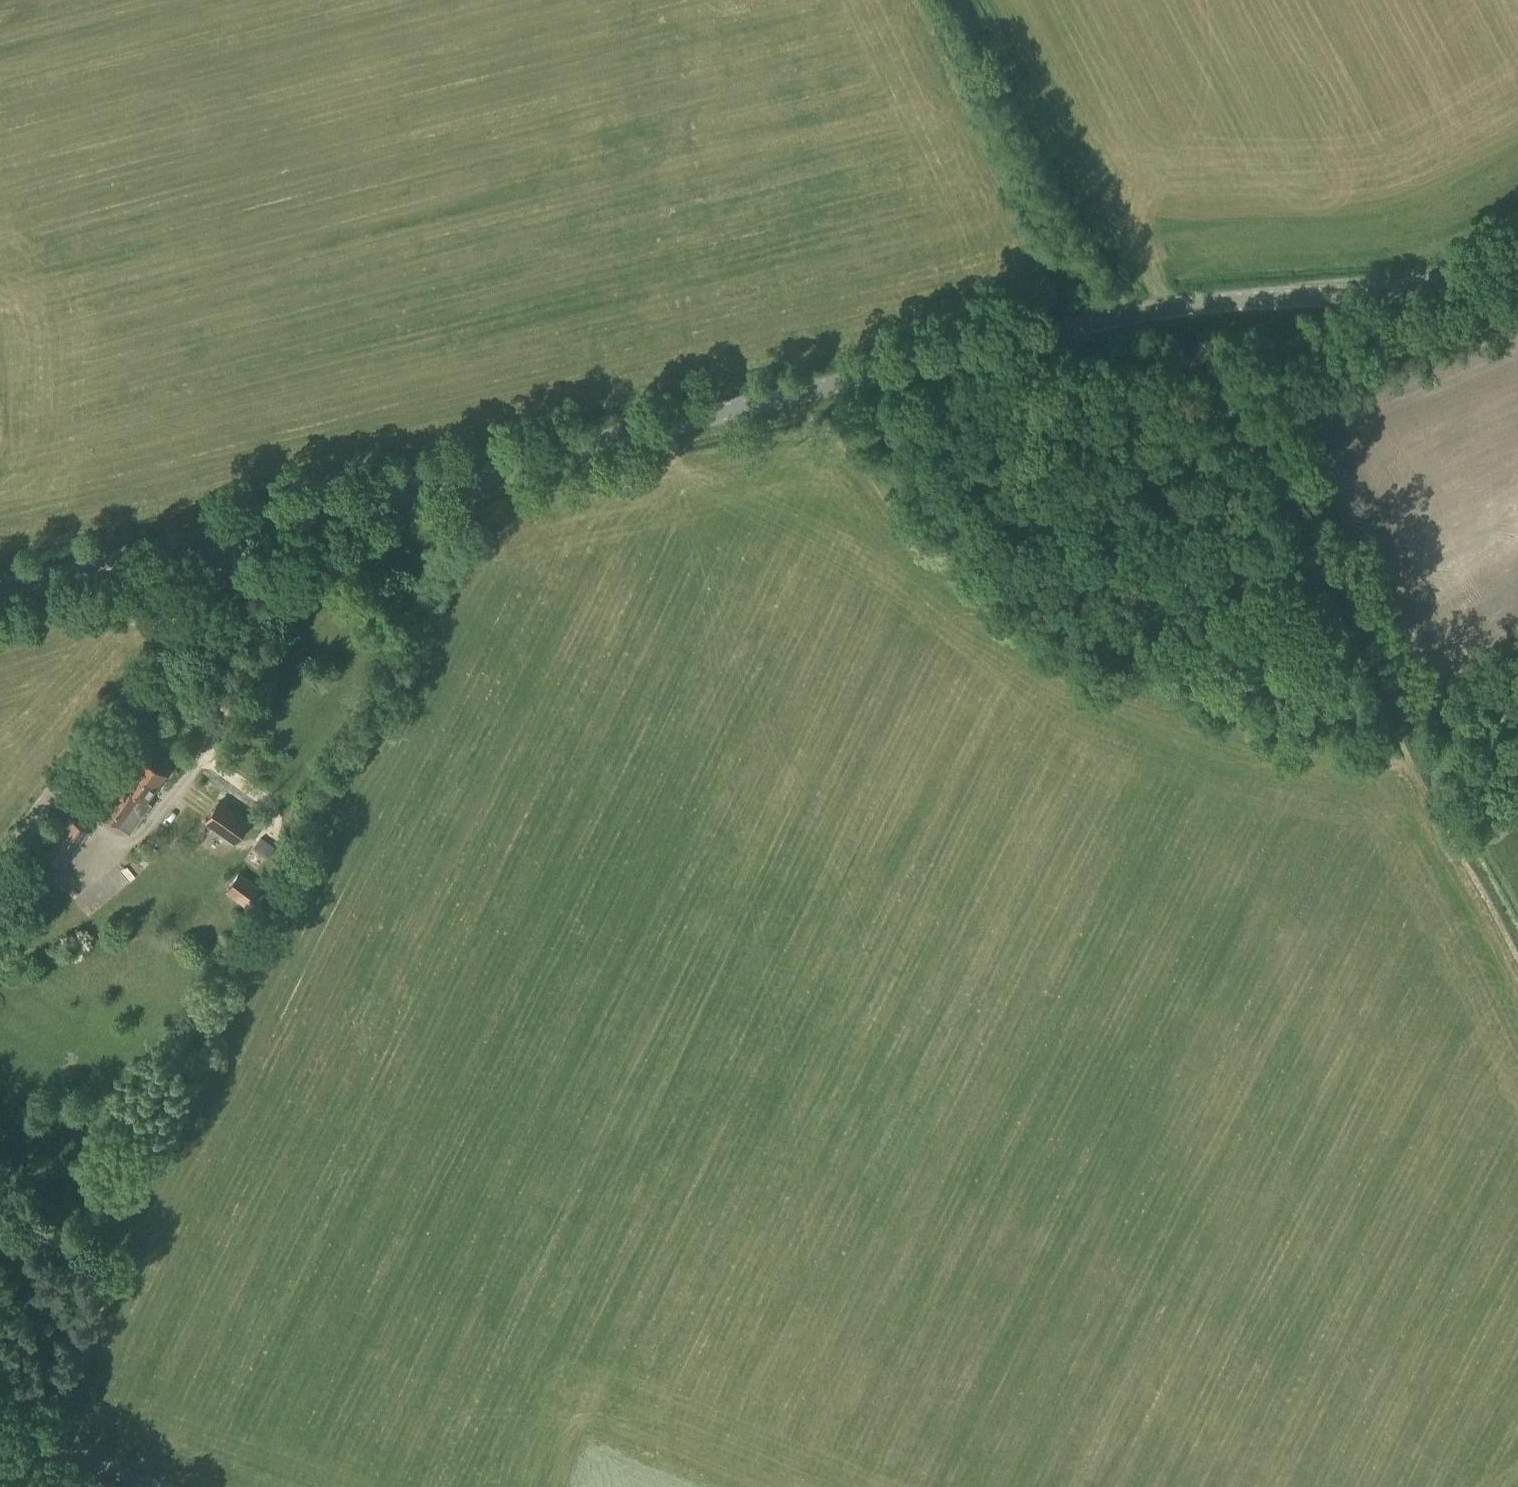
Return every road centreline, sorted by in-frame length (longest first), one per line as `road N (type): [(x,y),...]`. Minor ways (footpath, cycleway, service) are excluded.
road 1 (unclassified): [(238,534),(1107,321),(1180,308),(1423,293),(1517,251)]
road 2 (unclassified): [(0,865),(167,650),(238,534)]
road 3 (unclassified): [(0,592),(238,534)]
road 4 (unclassified): [(143,1486),(0,1438)]

